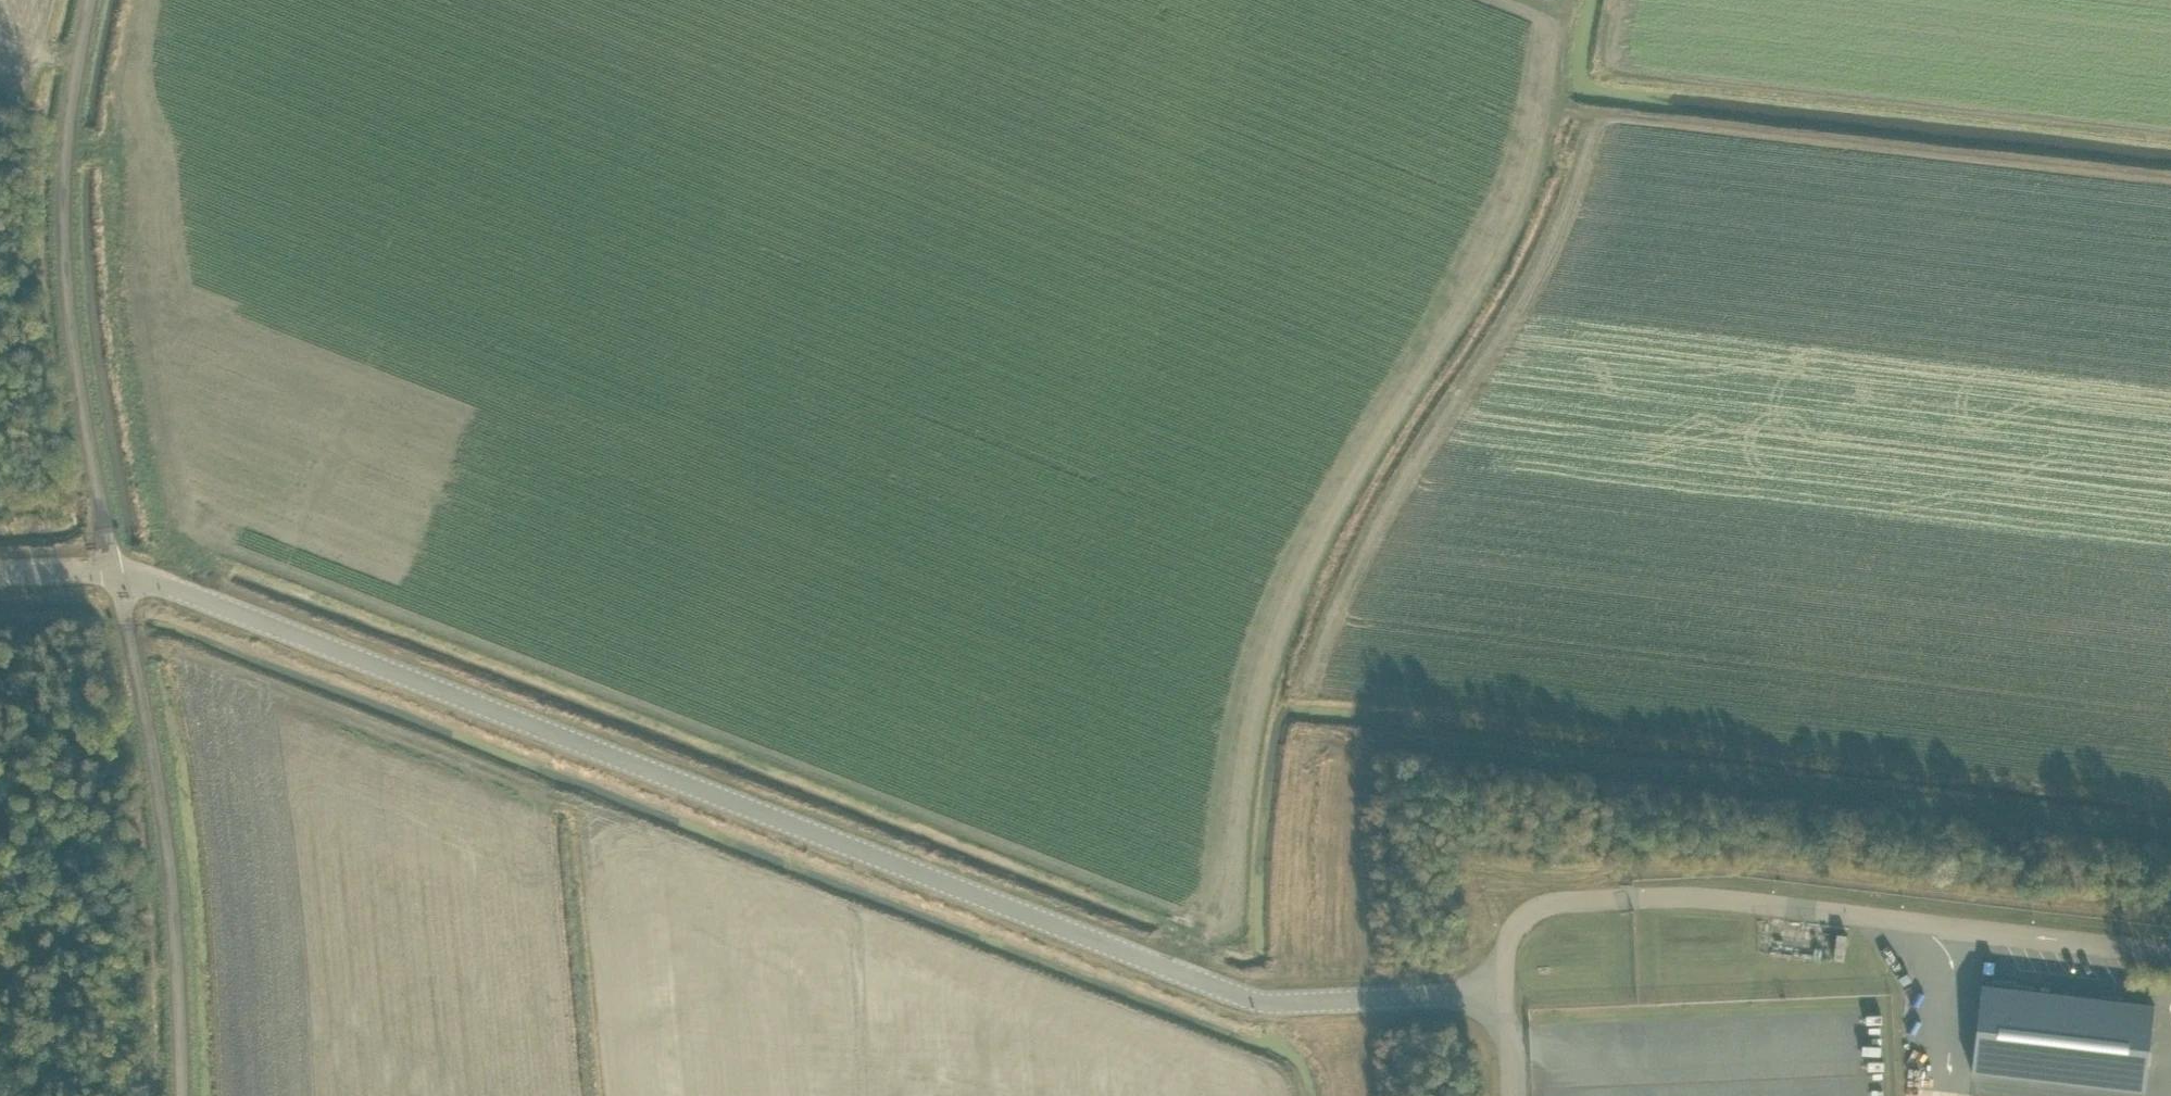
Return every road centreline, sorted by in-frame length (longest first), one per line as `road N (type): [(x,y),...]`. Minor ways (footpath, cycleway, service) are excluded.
road 1 (unclassified): [(1506,993),(1286,1002),(1245,997),(149,577),(115,574)]
road 2 (unclassified): [(115,574),(73,349),(62,235),(67,122),(89,0)]
road 3 (unclassified): [(181,1095),(168,856),(115,574)]

